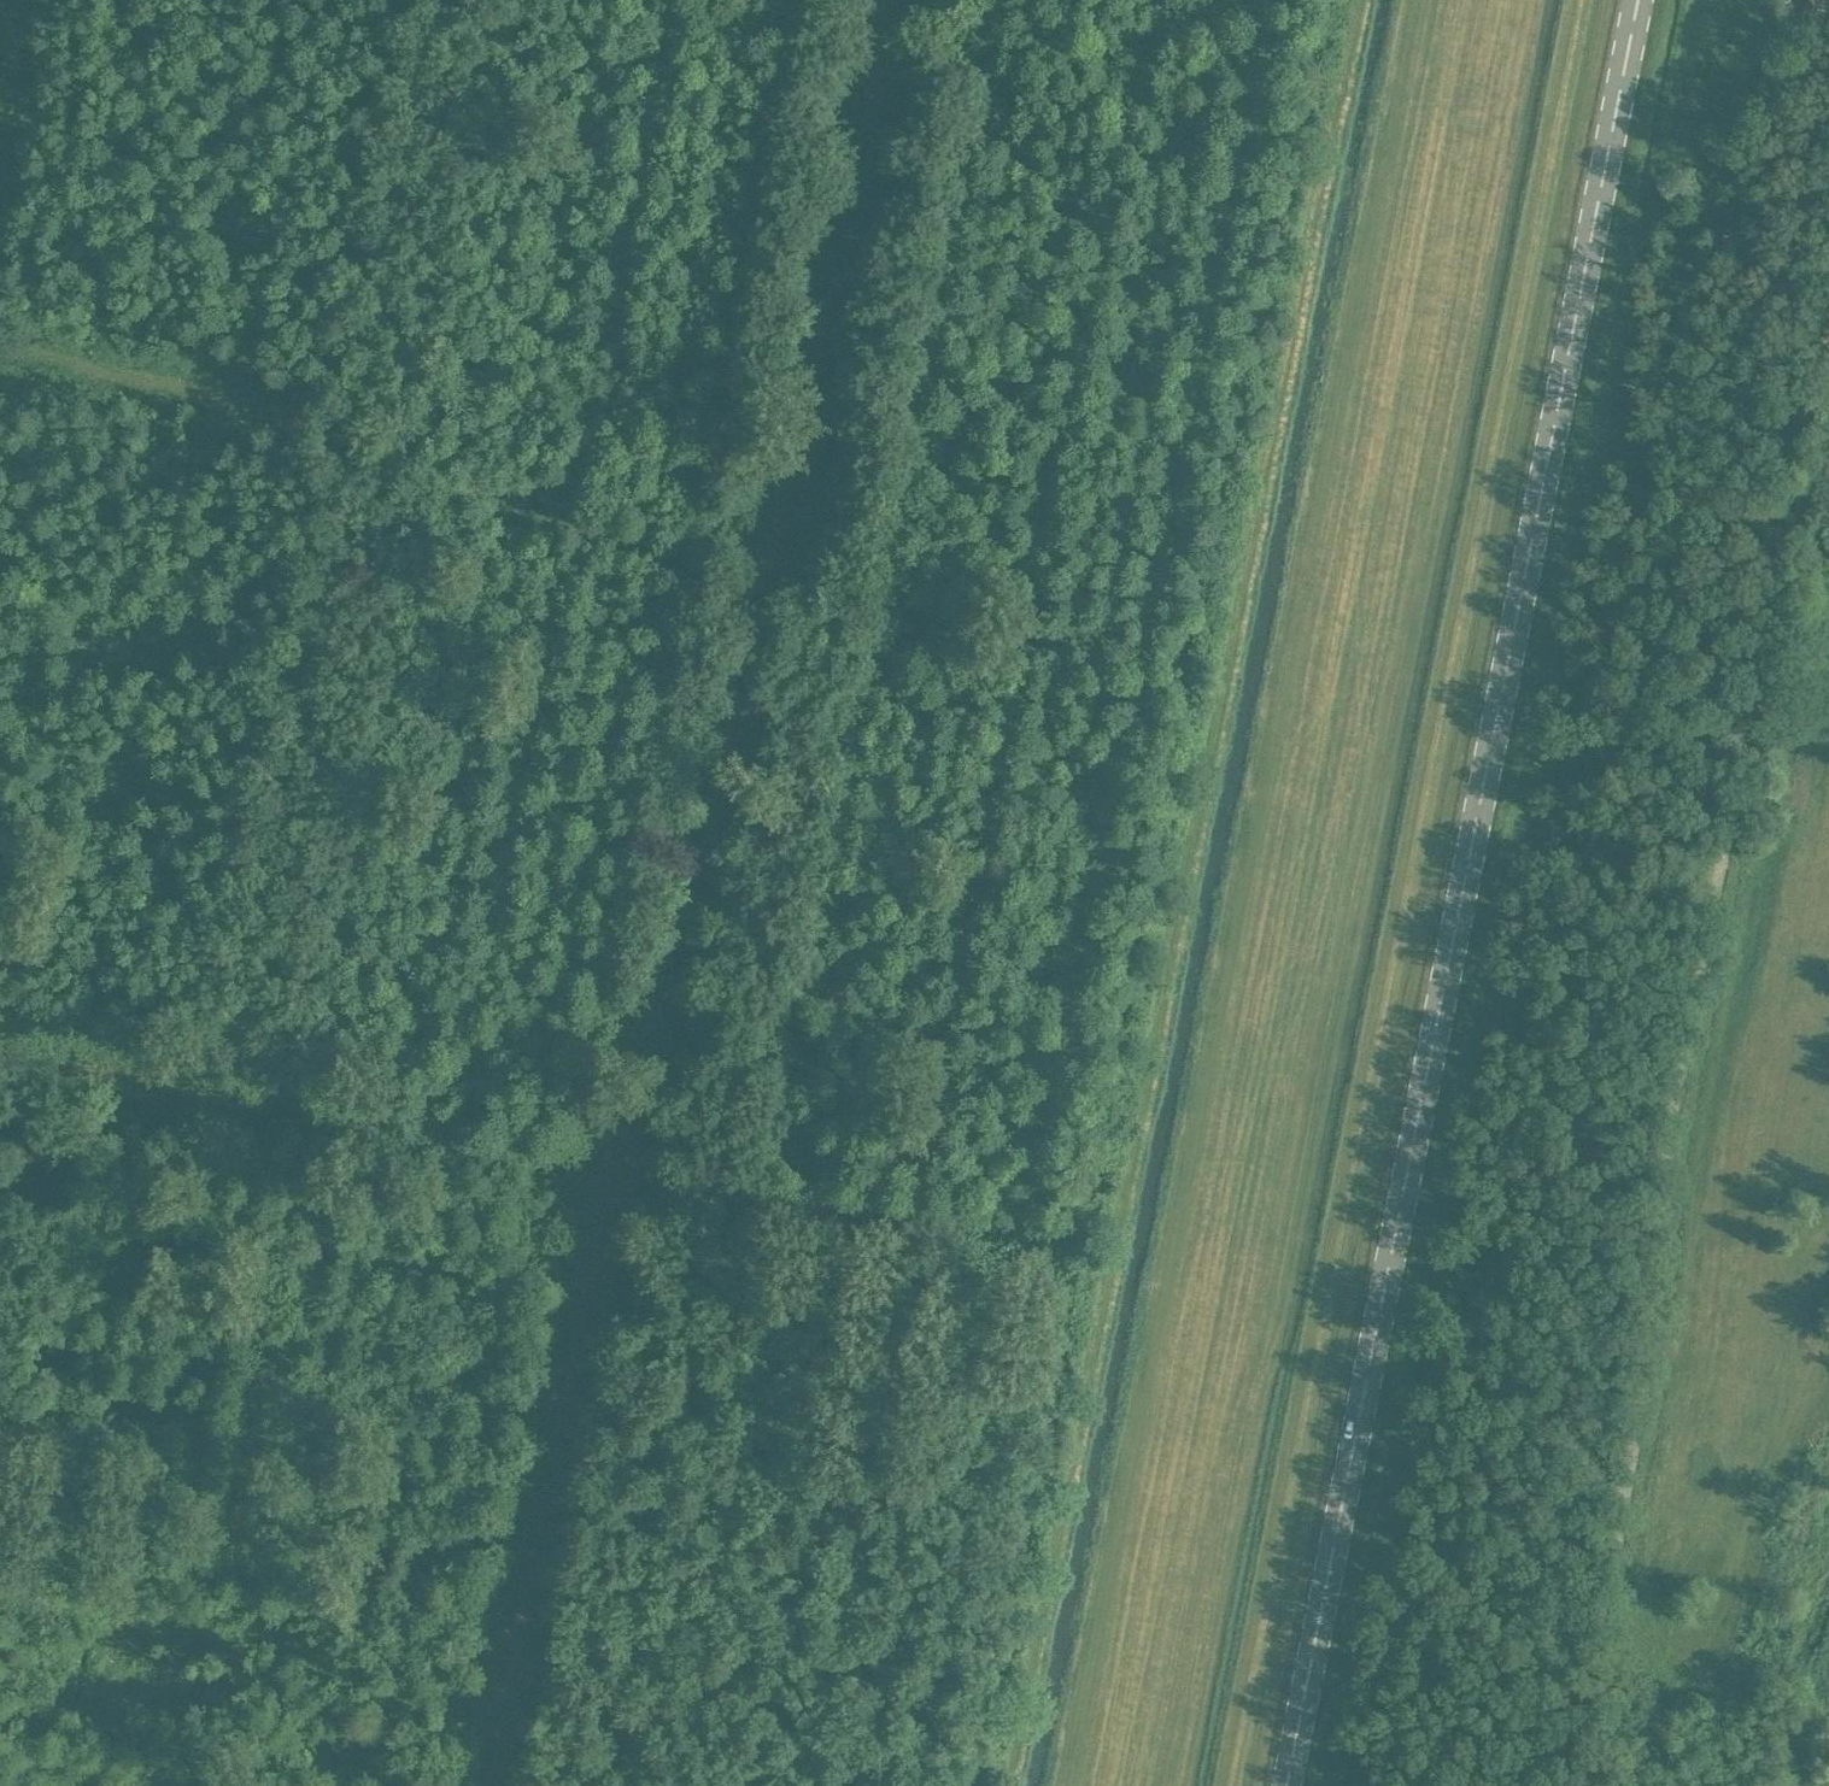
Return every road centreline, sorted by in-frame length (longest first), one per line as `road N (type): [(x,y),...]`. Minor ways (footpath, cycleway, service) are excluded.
road 1 (track): [(491,1785),(598,1236),(799,453),(891,0)]
road 2 (primary): [(1285,1785),(1637,0)]
road 3 (track): [(1007,1785),(1357,0)]
road 4 (track): [(767,590),(659,559),(229,397),(0,346)]
road 5 (track): [(1113,1254),(620,1155)]
road 6 (track): [(1225,675),(772,567)]

